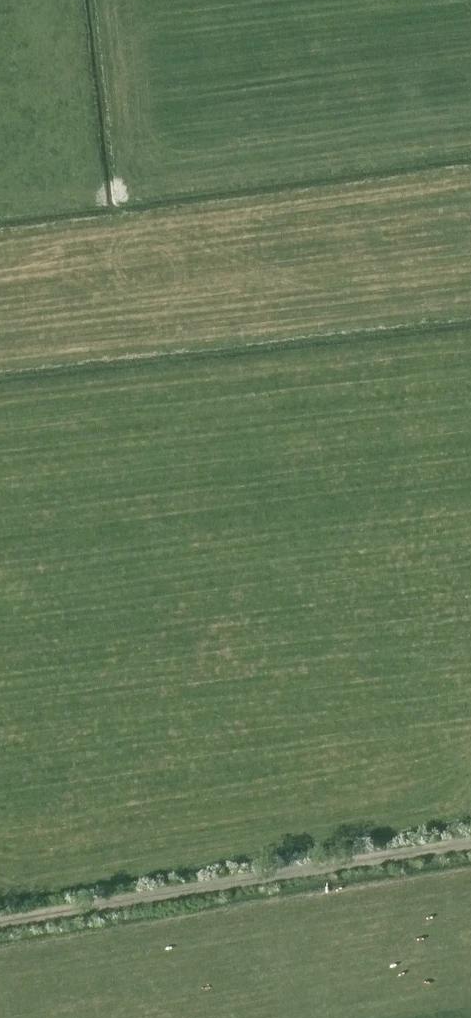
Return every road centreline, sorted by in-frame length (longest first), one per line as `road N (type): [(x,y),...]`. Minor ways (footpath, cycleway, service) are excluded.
road 1 (track): [(0,925),(470,839)]

